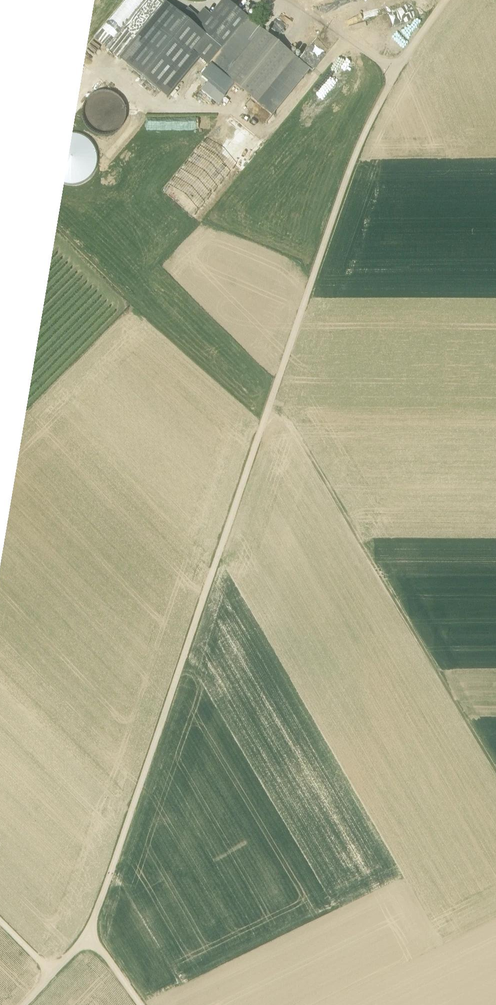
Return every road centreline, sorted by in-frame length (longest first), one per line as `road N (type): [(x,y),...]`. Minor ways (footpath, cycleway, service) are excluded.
road 1 (unclassified): [(89,934),(359,142),(394,71)]
road 2 (track): [(266,413),(287,420),(495,773)]
road 3 (unclassified): [(394,71),(290,0)]

